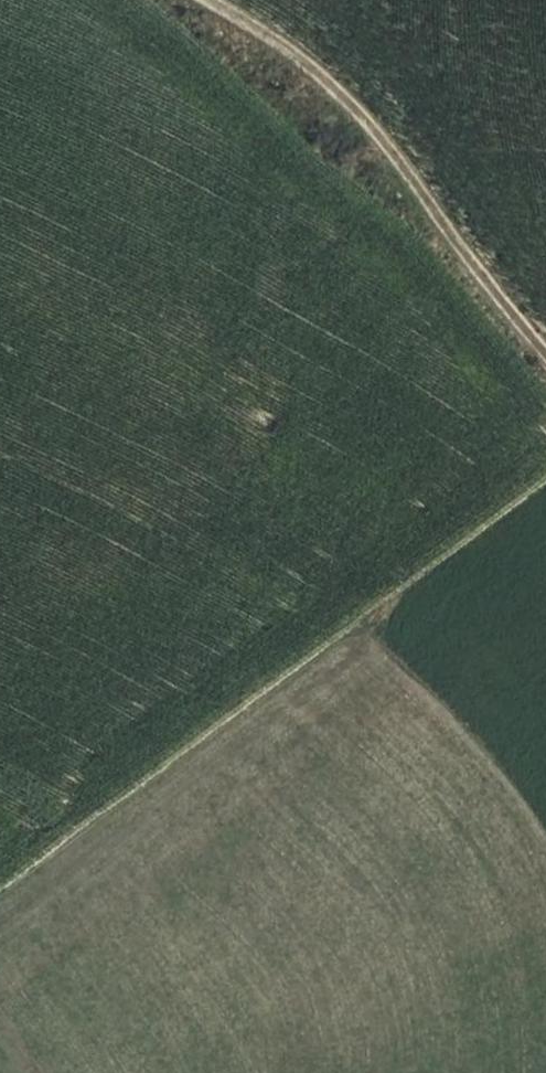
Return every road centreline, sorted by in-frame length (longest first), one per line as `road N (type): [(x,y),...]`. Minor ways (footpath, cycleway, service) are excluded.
road 1 (track): [(205,0),(269,35),(354,103),(456,249),(545,352)]

